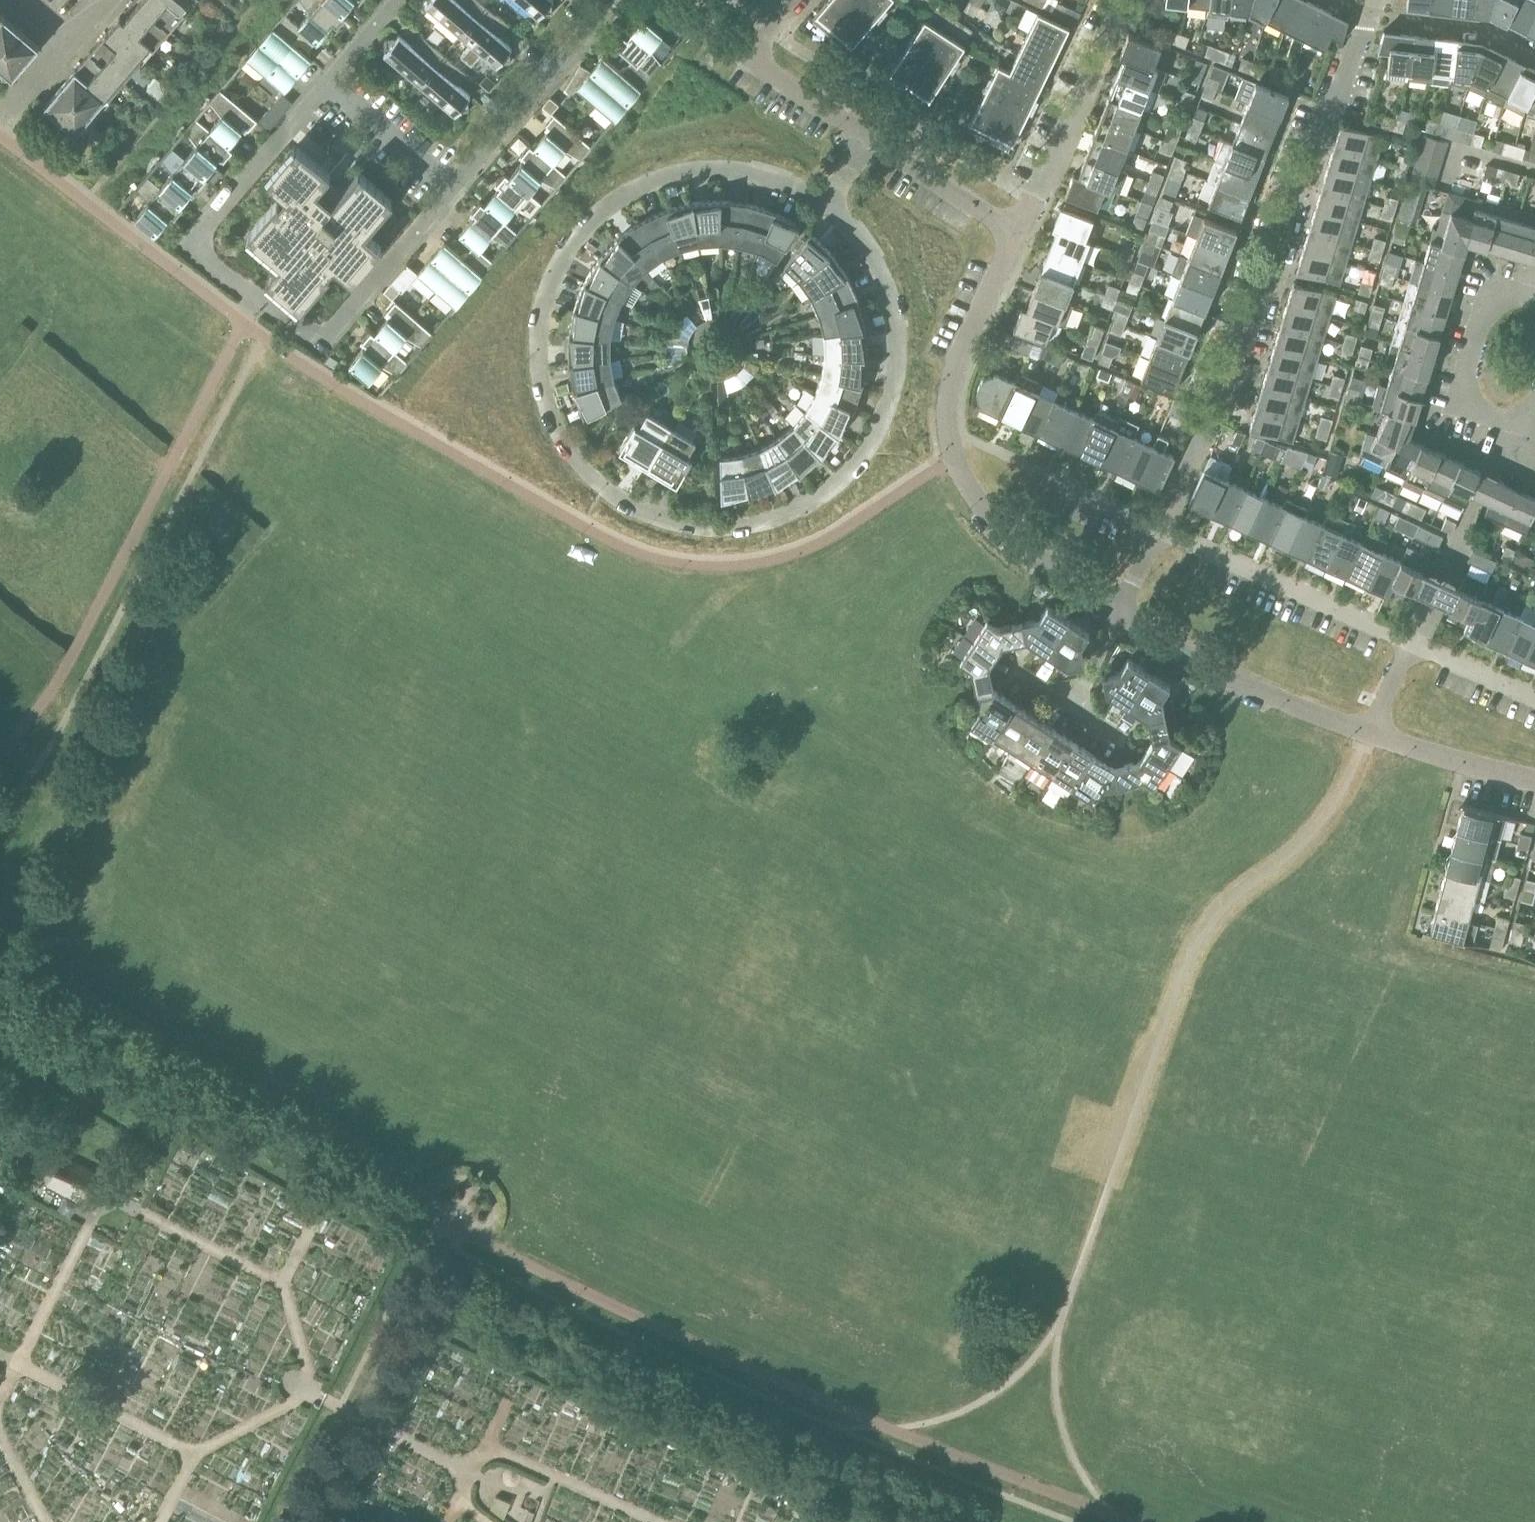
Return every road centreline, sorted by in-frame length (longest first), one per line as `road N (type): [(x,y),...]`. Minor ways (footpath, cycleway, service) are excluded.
road 1 (residential): [(828,204),(792,184),(710,169),(634,189),(588,224),(554,271),(539,353),(546,399),(584,468),(633,507),(719,527),(796,509),(828,490),(865,453),(887,404),(898,346),(888,297),(854,235)]
road 2 (residential): [(1158,528),(1373,0)]
road 3 (residential): [(1118,619),(983,515),(954,458),(947,403),(1018,235)]
road 4 (residential): [(324,340),(201,259),(197,248),(198,233),(329,83)]
road 5 (residential): [(1158,528),(1414,643)]
road 6 (residential): [(1367,736),(1118,619)]
road 7 (residential): [(1018,235),(1129,0)]
road 8 (residential): [(613,0),(452,190)]
road 9 (residential): [(1414,643),(1489,475),(1502,419)]
road 10 (residential): [(1528,300),(1489,289),(1457,407),(1502,419)]
road 11 (residential): [(452,190),(324,340)]
road 12 (residential): [(1018,235),(868,136)]
road 13 (residential): [(1534,781),(1367,736)]
road 14 (residential): [(329,83),(452,190)]
road 15 (residential): [(868,136),(748,57)]
road 16 (residential): [(1534,52),(1484,27),(1399,17)]
road 17 (residential): [(1414,643),(1534,697)]

